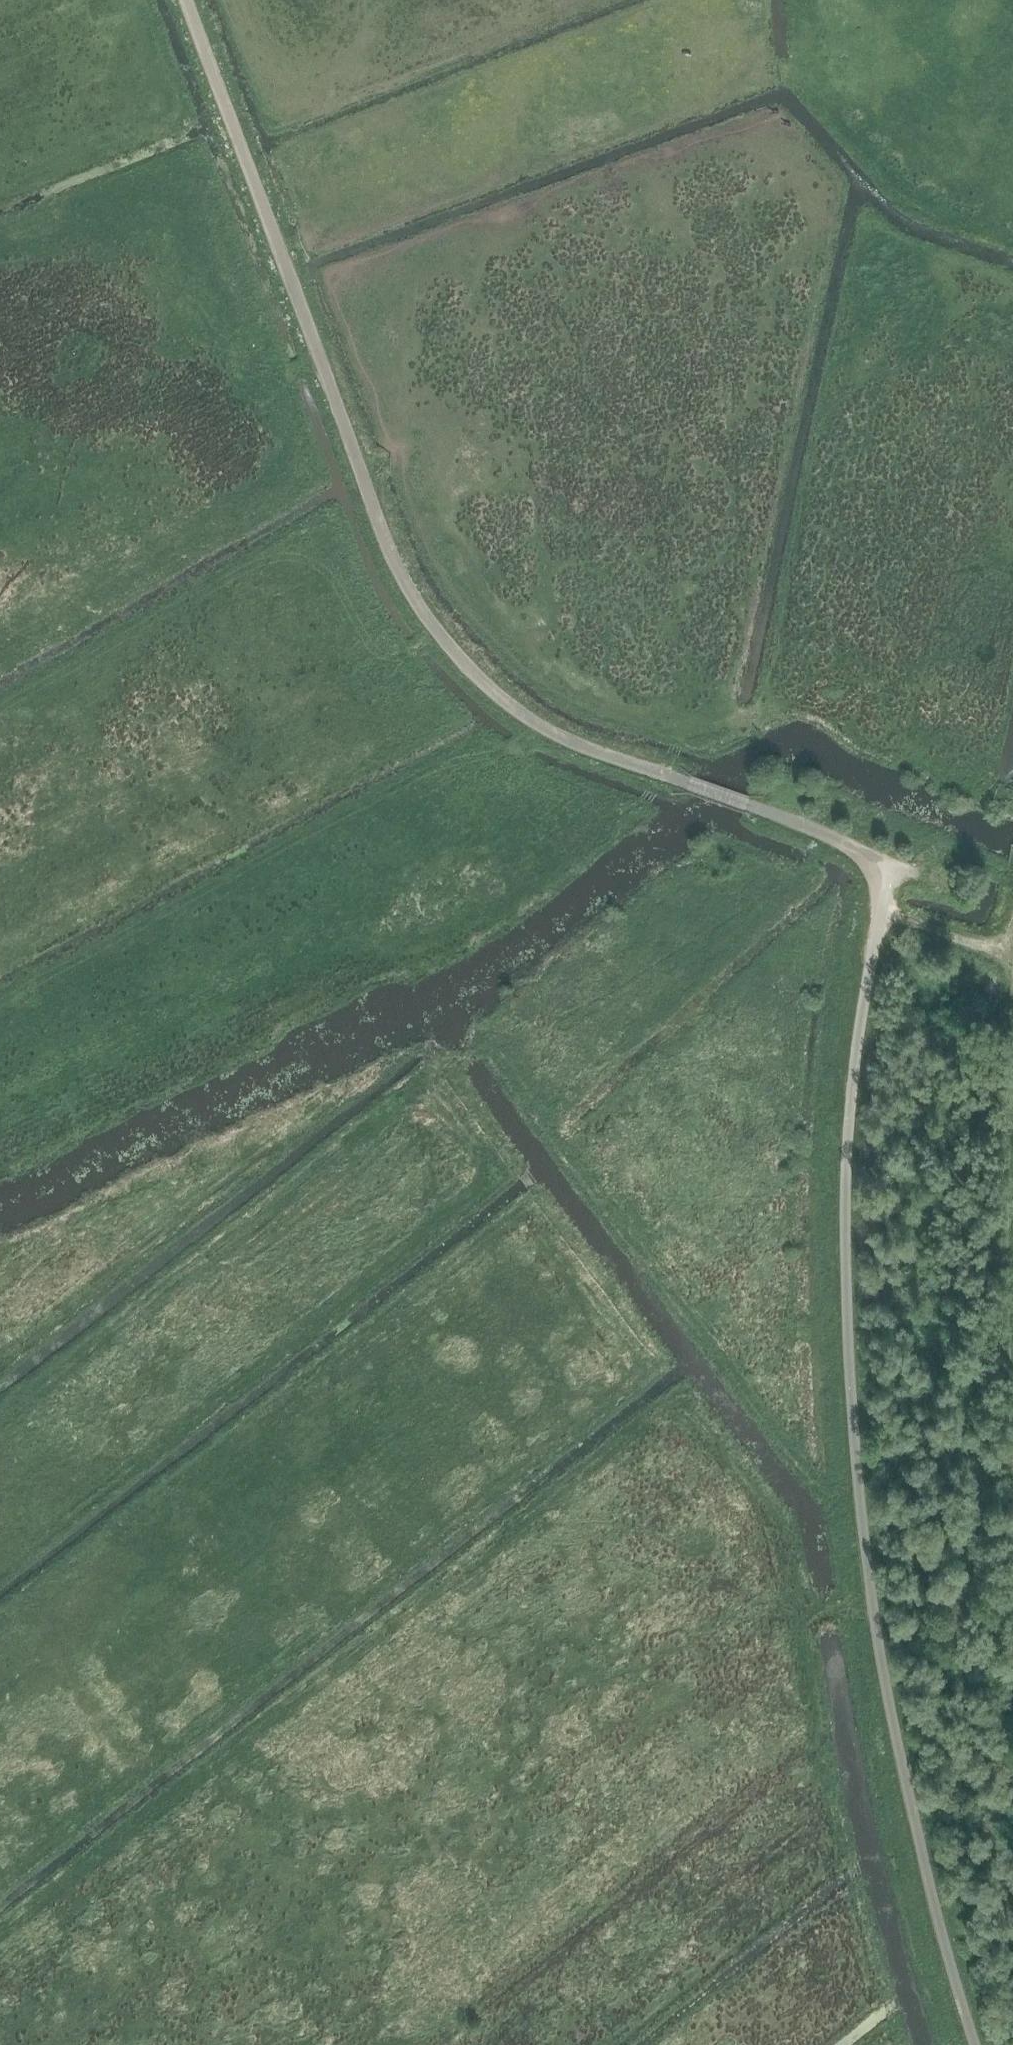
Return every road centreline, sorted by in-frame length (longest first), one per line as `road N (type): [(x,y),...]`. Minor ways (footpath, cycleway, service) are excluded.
road 1 (track): [(187,0),(381,526),(416,605),(450,649),(550,732),(895,866)]
road 2 (unclassified): [(974,2044),(892,1710),(856,1463),(845,1260),(849,1110),(895,866)]
road 3 (track): [(1012,971),(1003,1185),(1012,1466)]
road 4 (track): [(1012,947),(960,941),(883,909)]

